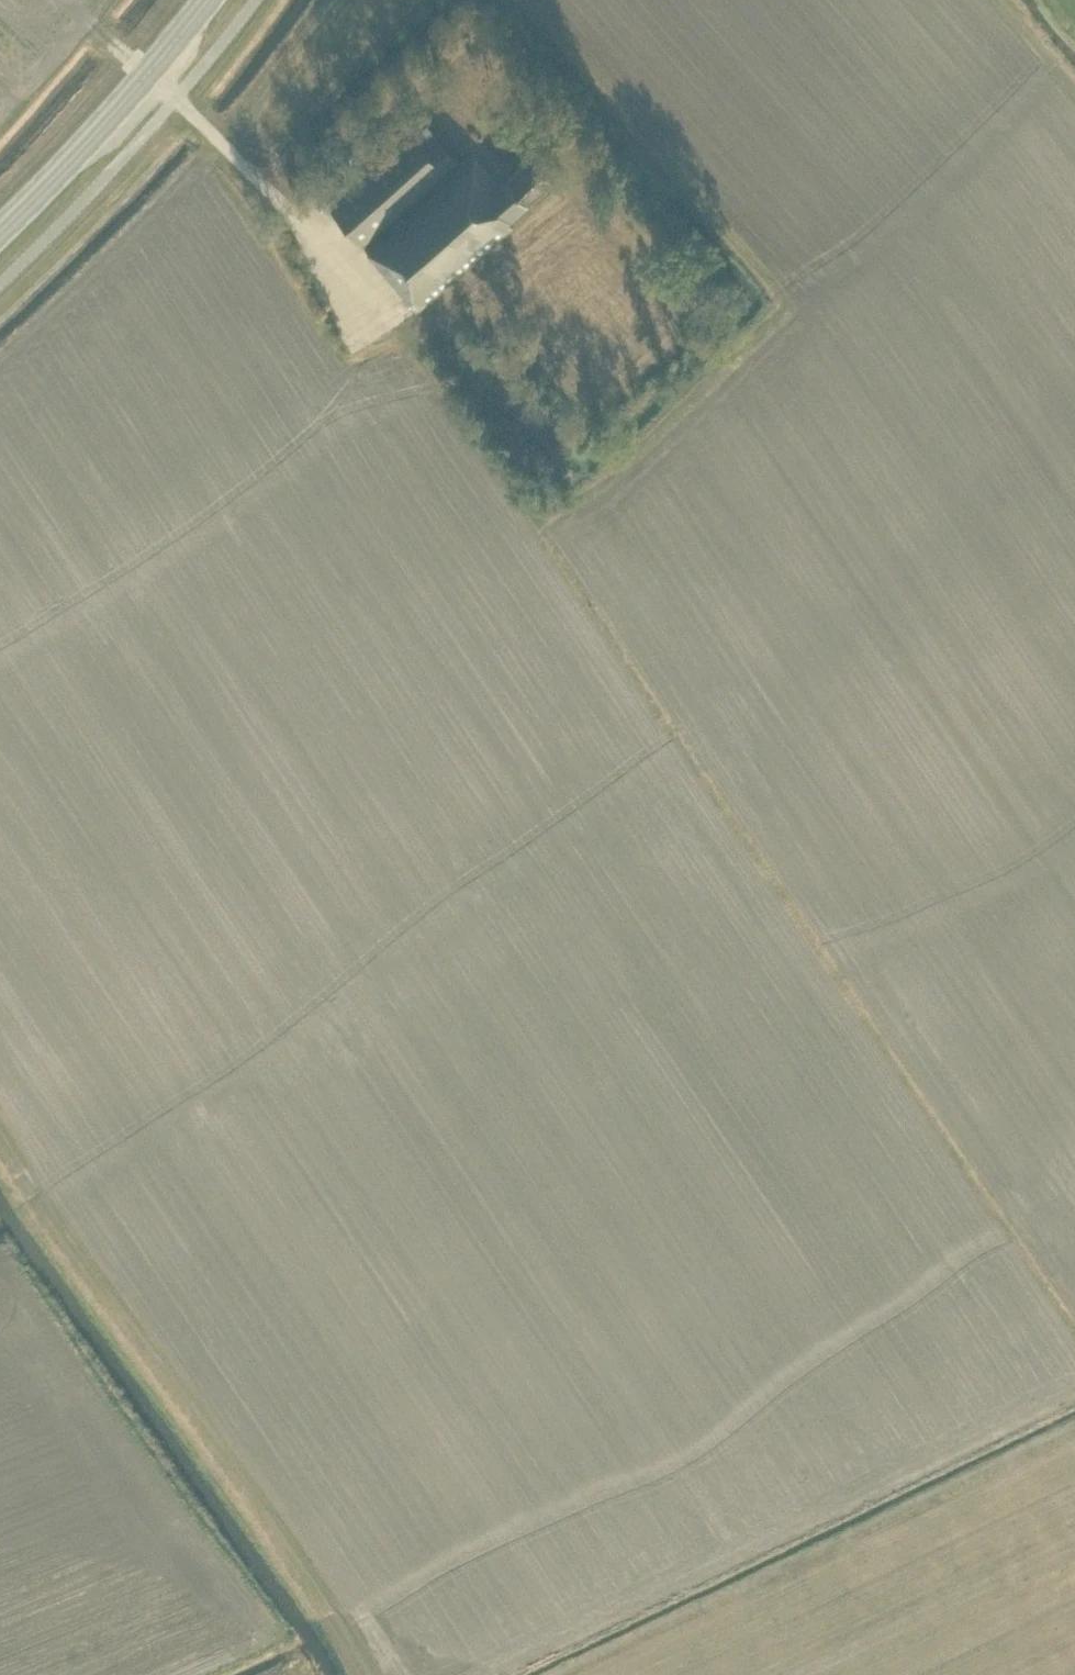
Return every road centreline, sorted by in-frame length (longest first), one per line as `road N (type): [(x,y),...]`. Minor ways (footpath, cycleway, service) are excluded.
road 1 (primary): [(0,226),(206,0)]

